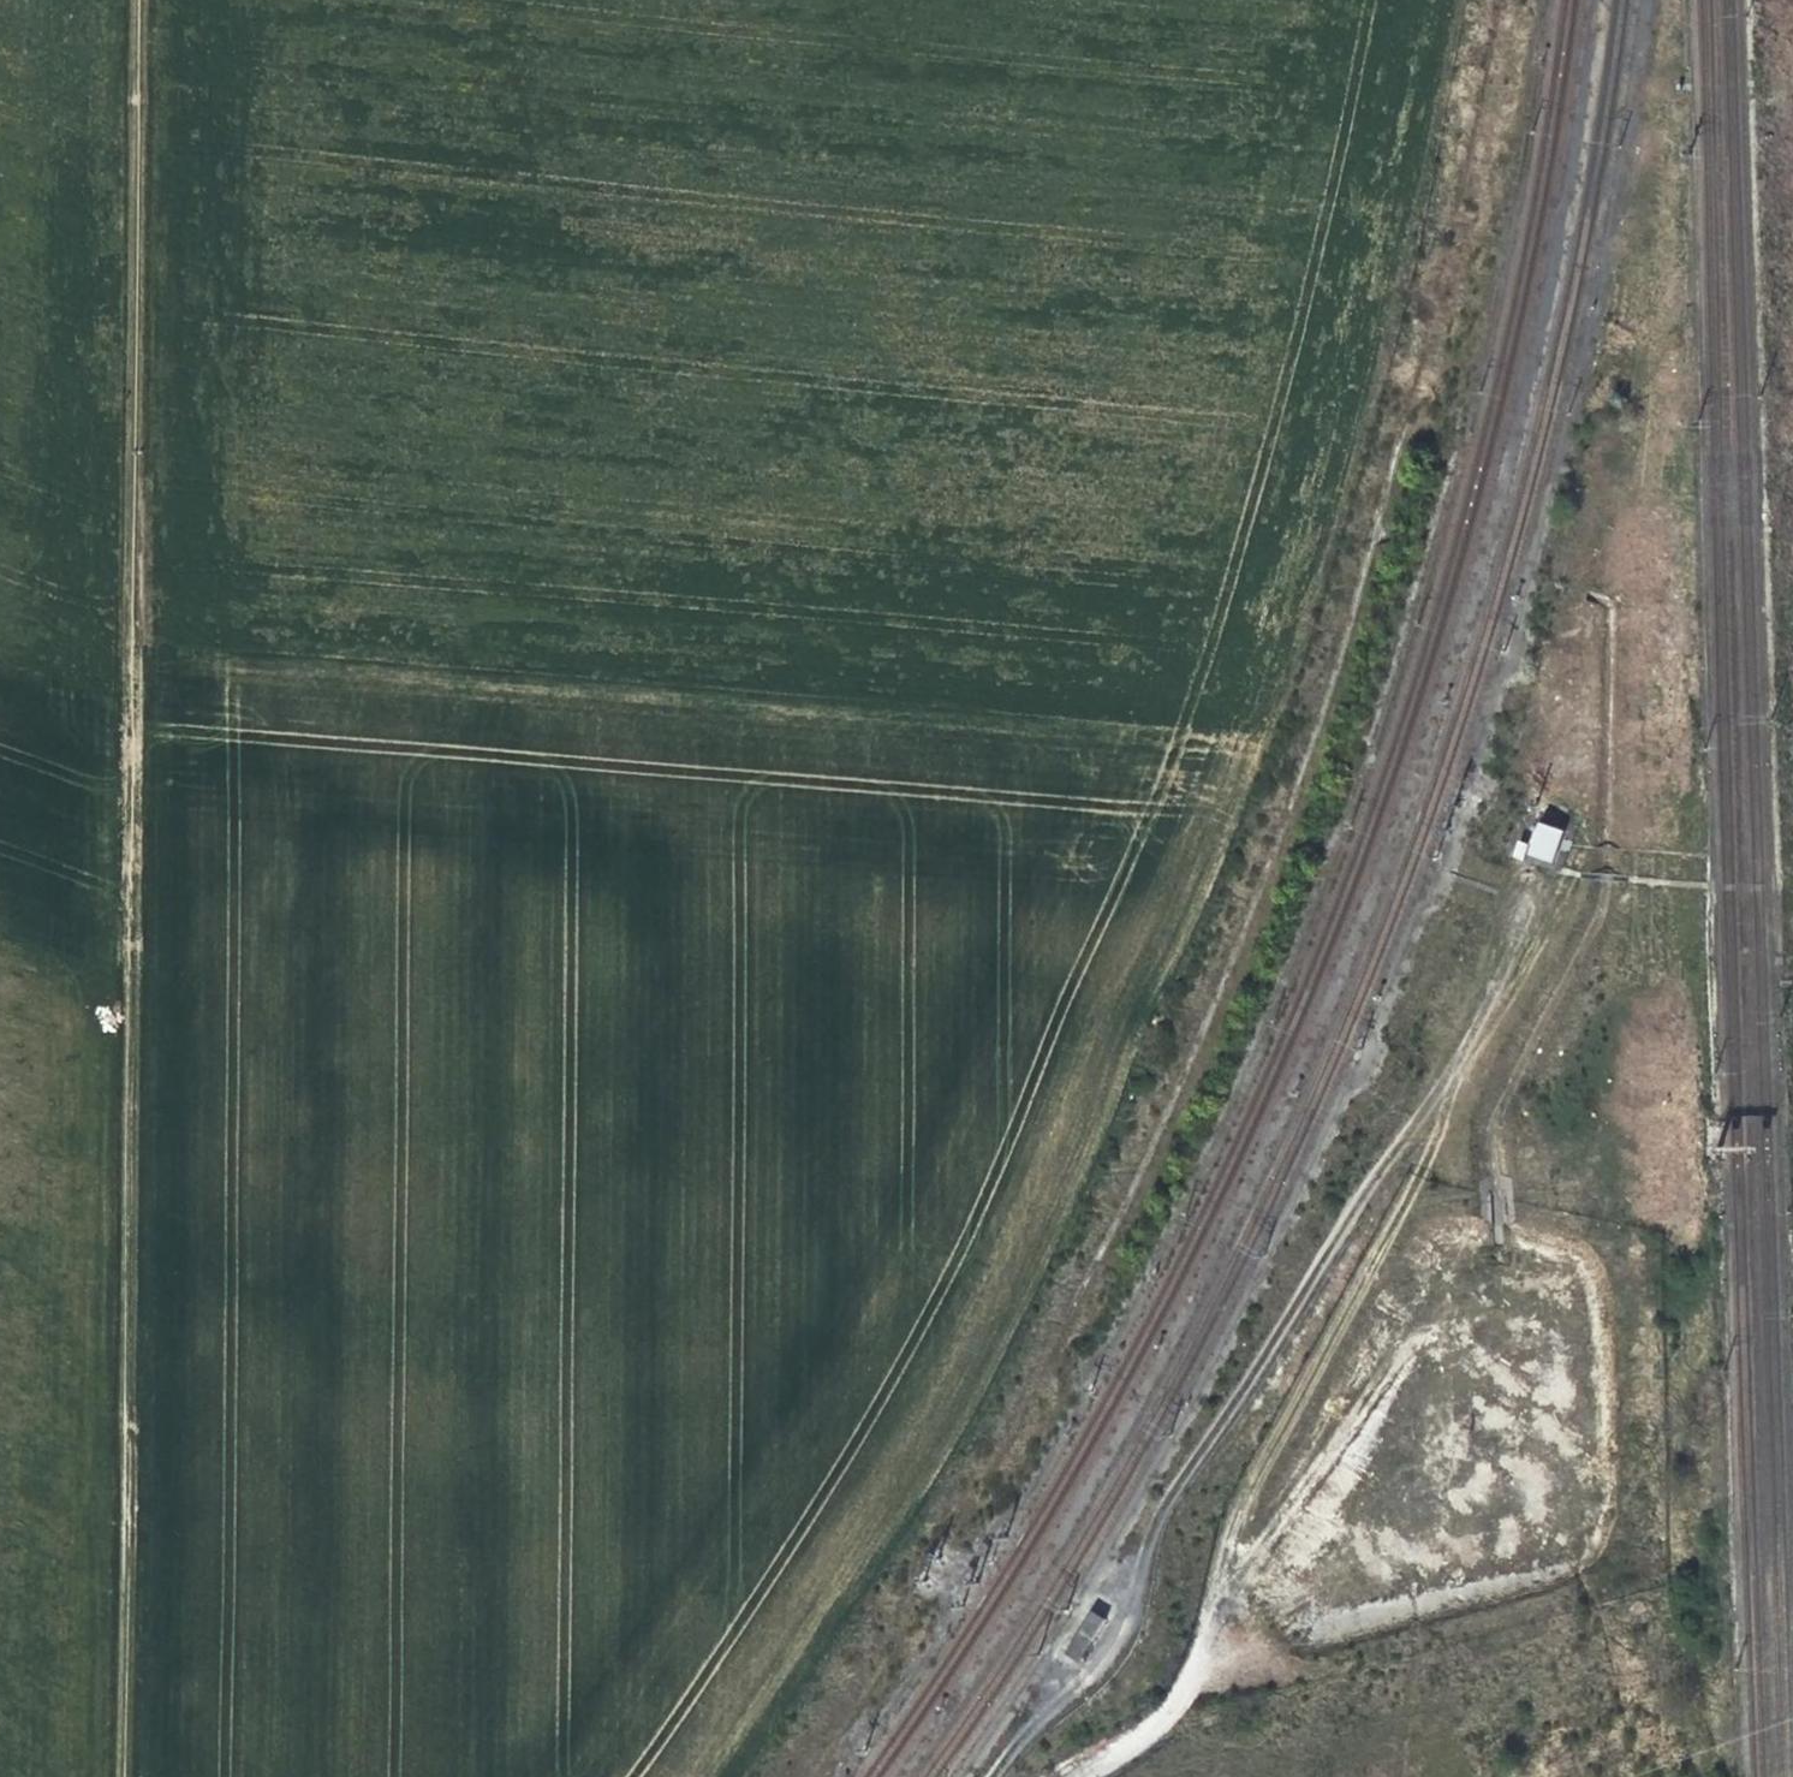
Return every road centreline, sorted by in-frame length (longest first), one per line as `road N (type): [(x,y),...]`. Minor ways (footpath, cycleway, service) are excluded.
road 1 (track): [(1438,0),(1352,392),(1270,670),(1231,774),(1090,1064),(1001,1291),(954,1388),(673,1776)]
road 2 (track): [(142,0),(120,1776)]
road 3 (track): [(1077,1776),(1168,1713),(1189,1680),(1248,1480),(1398,1225),(1460,1081)]

